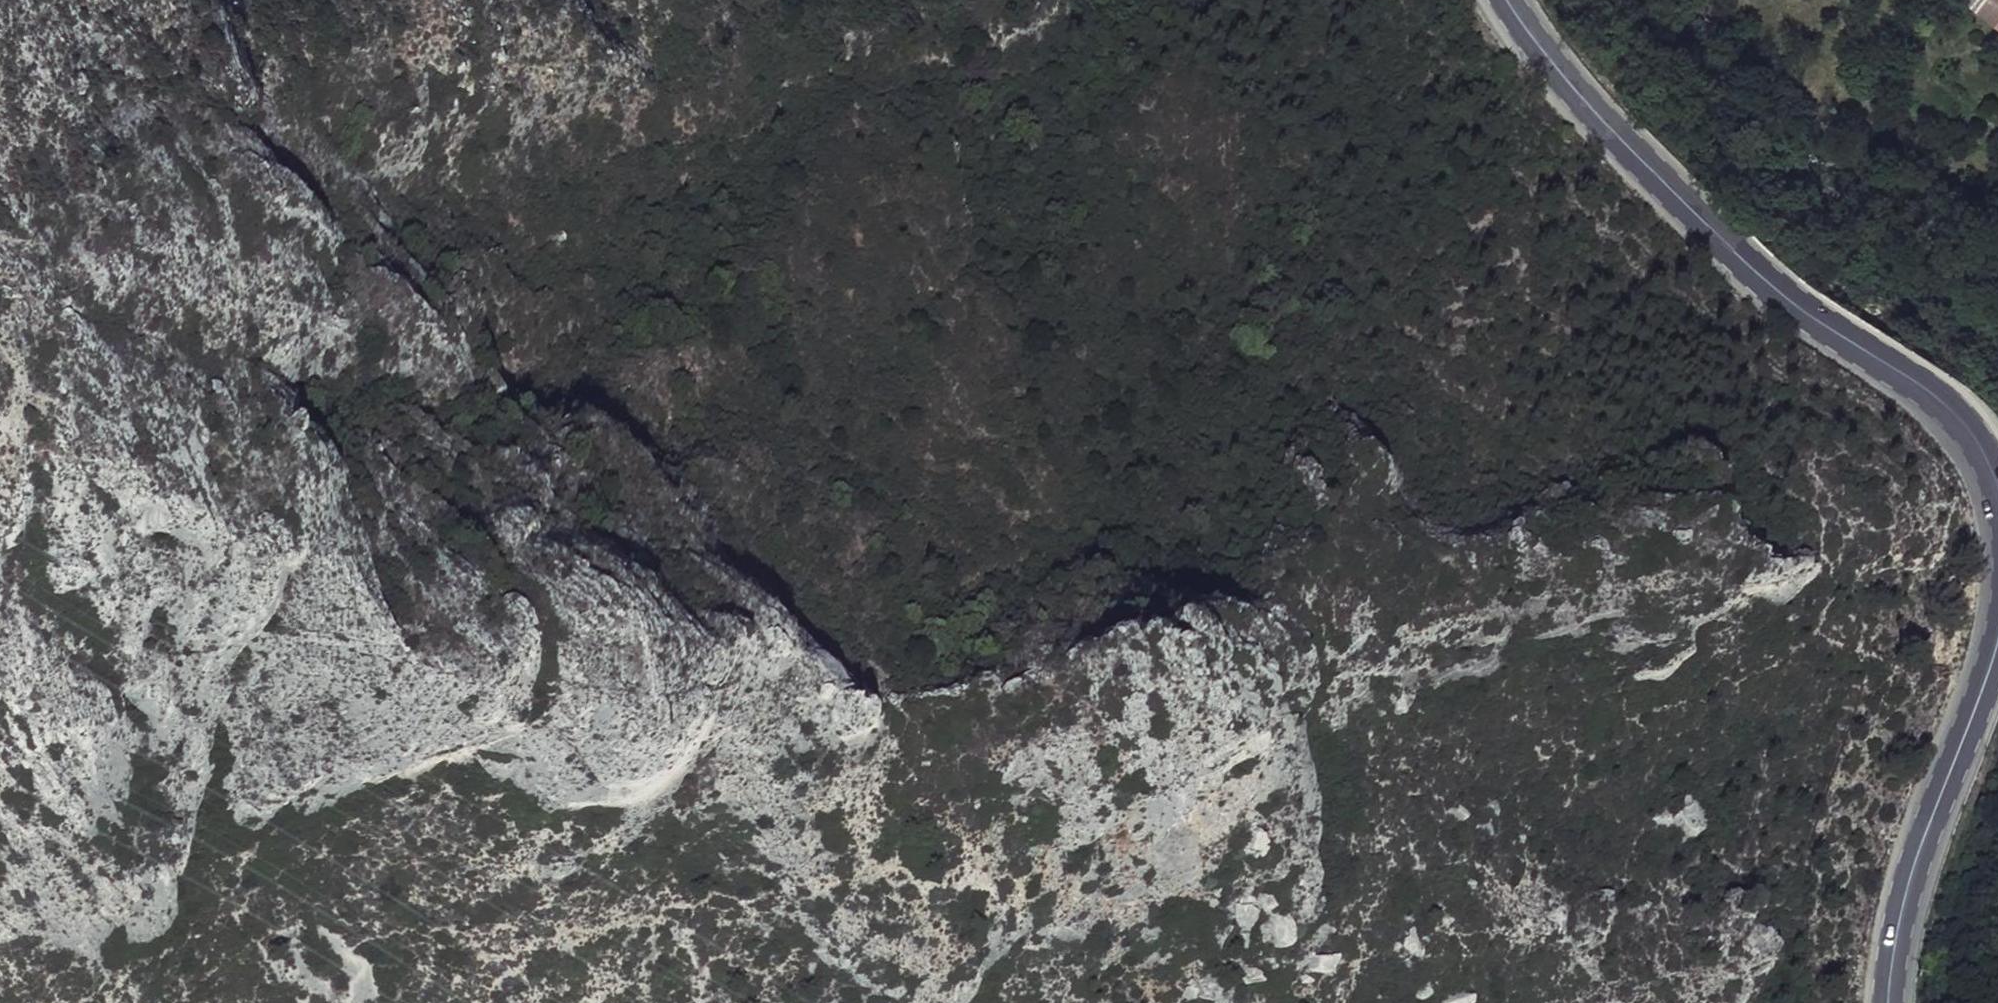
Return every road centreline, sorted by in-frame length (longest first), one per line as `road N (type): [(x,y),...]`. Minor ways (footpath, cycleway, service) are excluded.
road 1 (primary): [(1505,0),(1578,94),(1717,226),(1950,413),(1997,499)]
road 2 (primary): [(1997,631),(1898,927),(1888,1002)]

